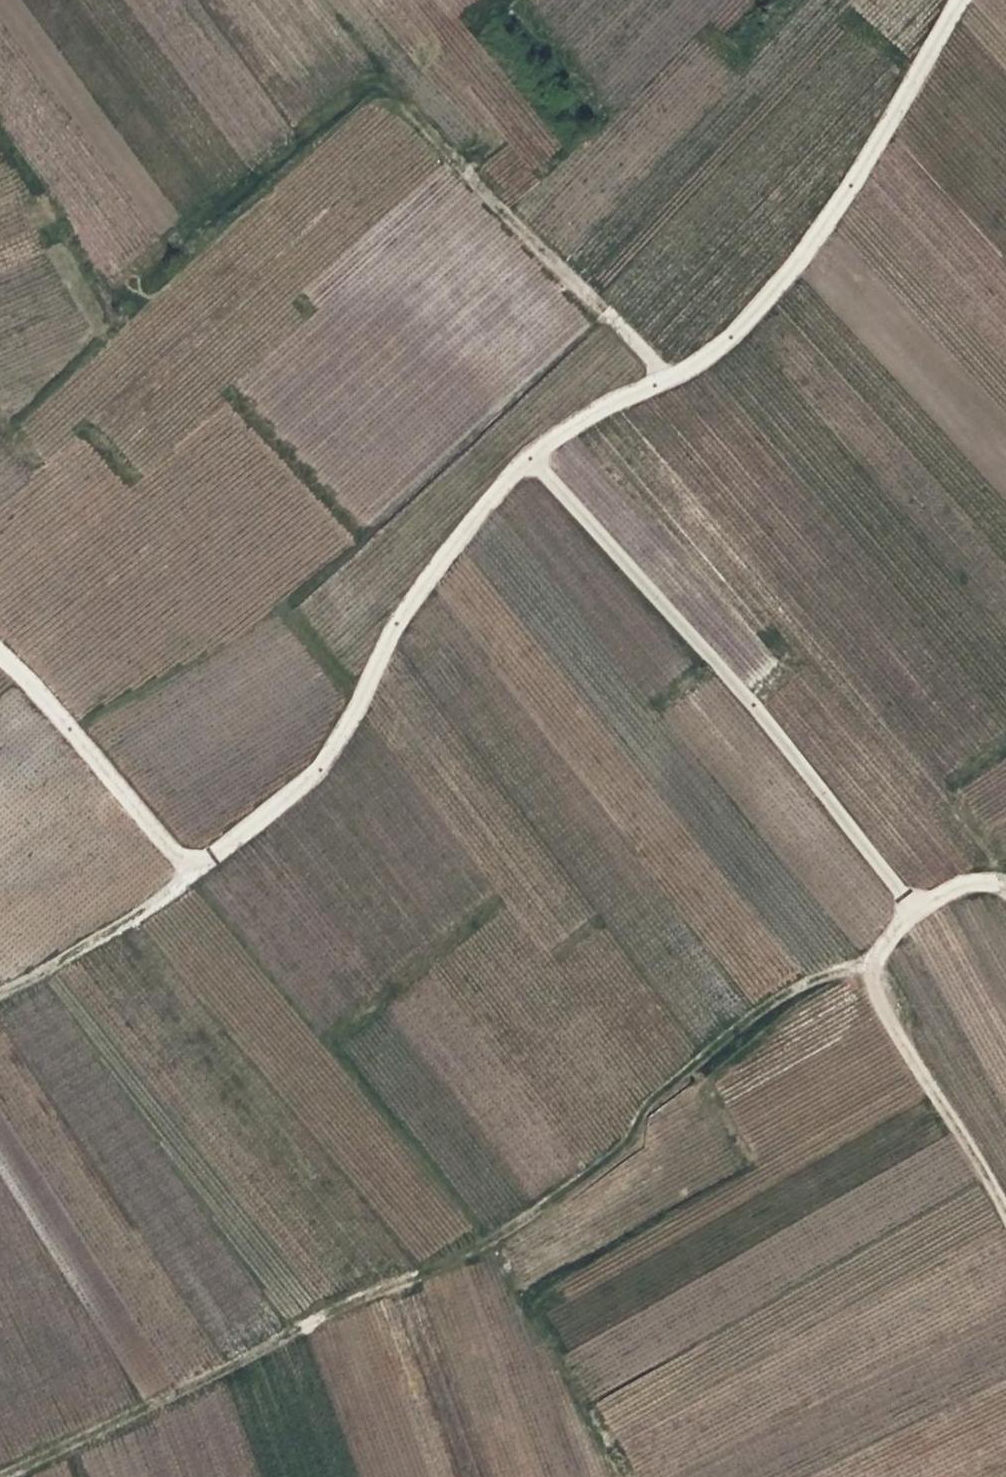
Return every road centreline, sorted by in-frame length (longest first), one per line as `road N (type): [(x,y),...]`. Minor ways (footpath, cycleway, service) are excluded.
road 1 (track): [(9,1476),(322,1317),(438,1268),(544,1207),(627,1146),(656,1101),(752,1022),(820,974),(872,968),(921,910),(532,459),(741,335),(828,229),(968,0)]
road 2 (track): [(0,656),(195,867),(320,769),(405,613),(483,506),(532,459)]
road 3 (track): [(872,968),(907,1047),(1005,1216)]
road 4 (track): [(195,867),(117,926),(0,996)]

